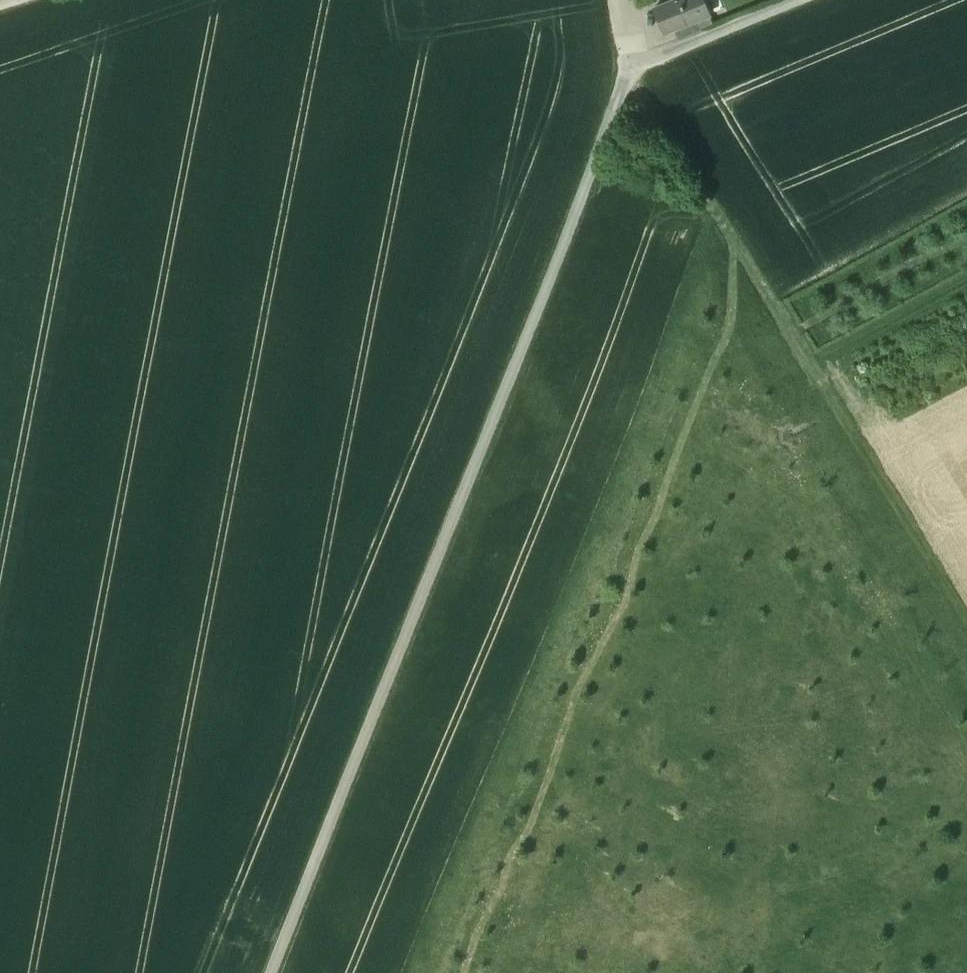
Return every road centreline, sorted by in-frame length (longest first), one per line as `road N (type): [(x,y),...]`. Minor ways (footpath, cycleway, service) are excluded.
road 1 (track): [(629,67),(270,972)]
road 2 (track): [(629,67),(808,362)]
road 3 (track): [(629,67),(796,0)]

